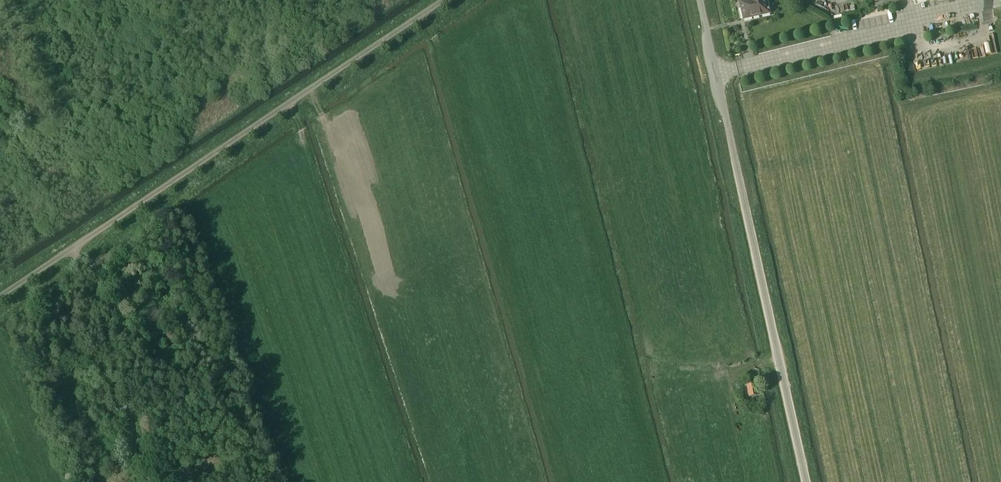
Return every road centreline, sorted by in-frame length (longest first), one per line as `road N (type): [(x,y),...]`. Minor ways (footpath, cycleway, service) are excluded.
road 1 (unclassified): [(0,297),(448,0)]
road 2 (unclassified): [(804,481),(699,0)]
road 3 (track): [(127,387),(71,250)]

